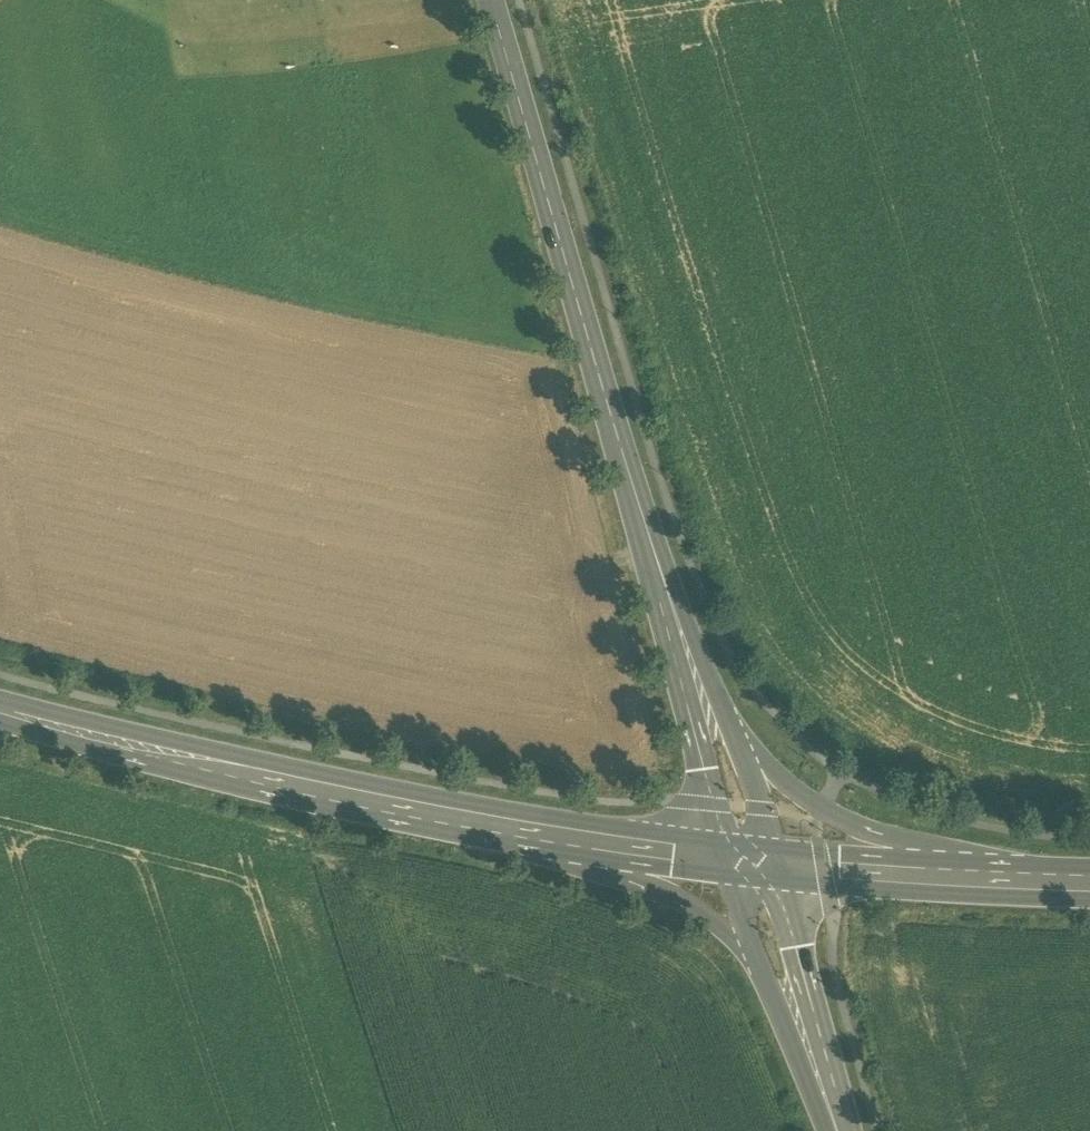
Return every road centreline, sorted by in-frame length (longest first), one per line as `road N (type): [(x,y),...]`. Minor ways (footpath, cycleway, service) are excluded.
road 1 (secondary): [(710,720),(615,436),(488,0)]
road 2 (secondary): [(523,832),(164,755),(0,708)]
road 3 (secondary): [(523,832),(712,922),(750,952),(789,1004),(821,1082)]
road 4 (secondary): [(990,882),(824,813),(710,720)]
road 5 (secondary): [(756,862),(523,832)]
road 6 (secondary): [(990,882),(756,862)]
road 7 (secondary): [(821,1082),(756,862)]
road 8 (secondary): [(756,862),(710,720)]

